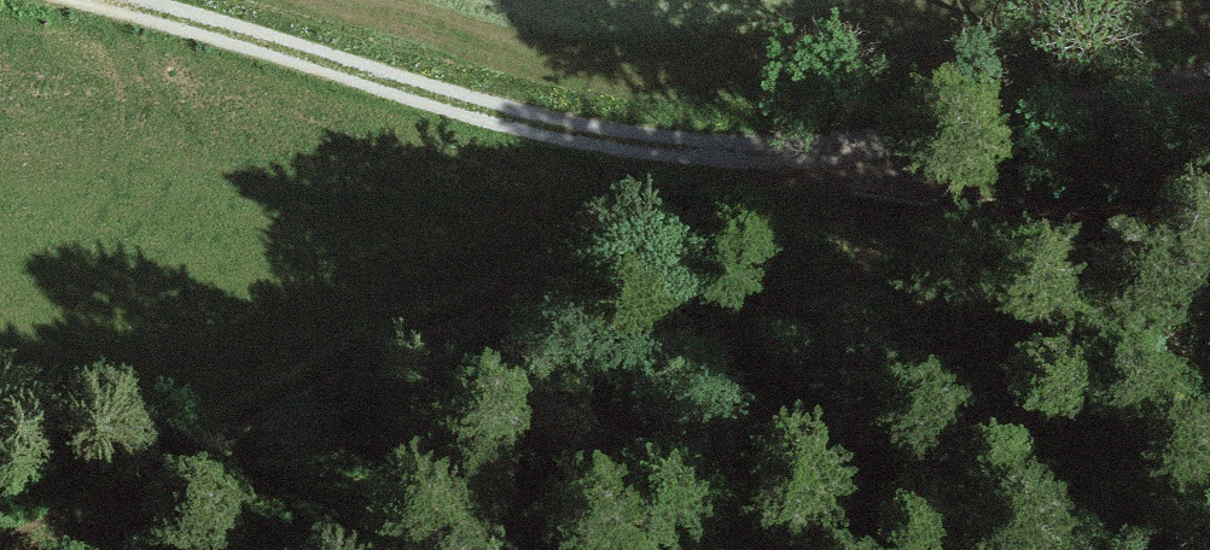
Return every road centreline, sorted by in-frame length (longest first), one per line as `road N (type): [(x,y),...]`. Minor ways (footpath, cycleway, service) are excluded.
road 1 (track): [(0,548),(437,336),(820,168),(1209,95)]
road 2 (track): [(83,0),(653,152),(820,168),(1209,271)]

